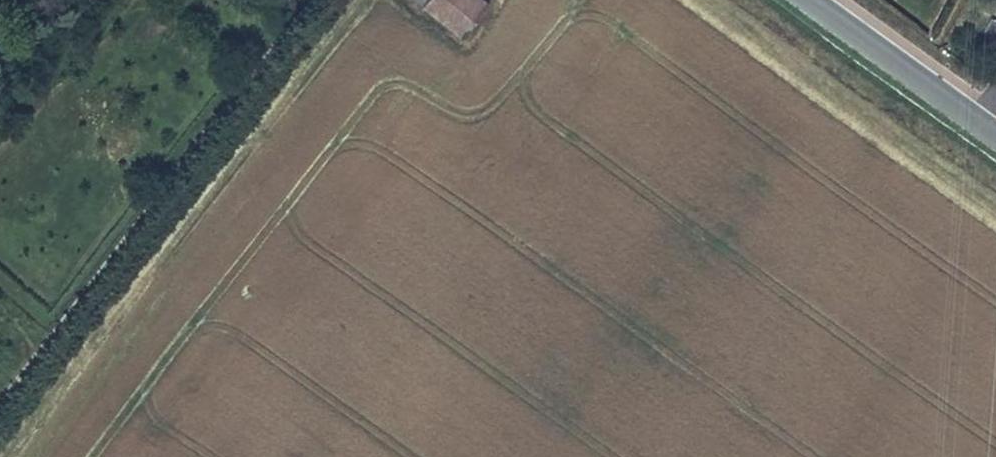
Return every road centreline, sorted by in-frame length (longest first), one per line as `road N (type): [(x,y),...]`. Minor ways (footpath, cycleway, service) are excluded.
road 1 (unclassified): [(995,136),(811,0)]

